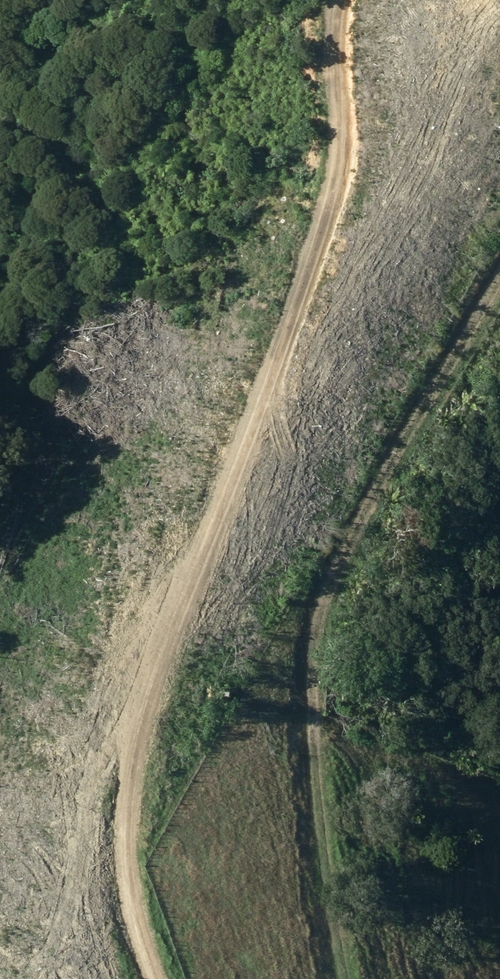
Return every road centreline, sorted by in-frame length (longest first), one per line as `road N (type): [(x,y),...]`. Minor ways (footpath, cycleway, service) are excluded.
road 1 (track): [(333,0),(333,133),(133,715),(115,842),(153,978)]
road 2 (track): [(499,258),(452,312),(295,628),(329,884),(351,978)]

